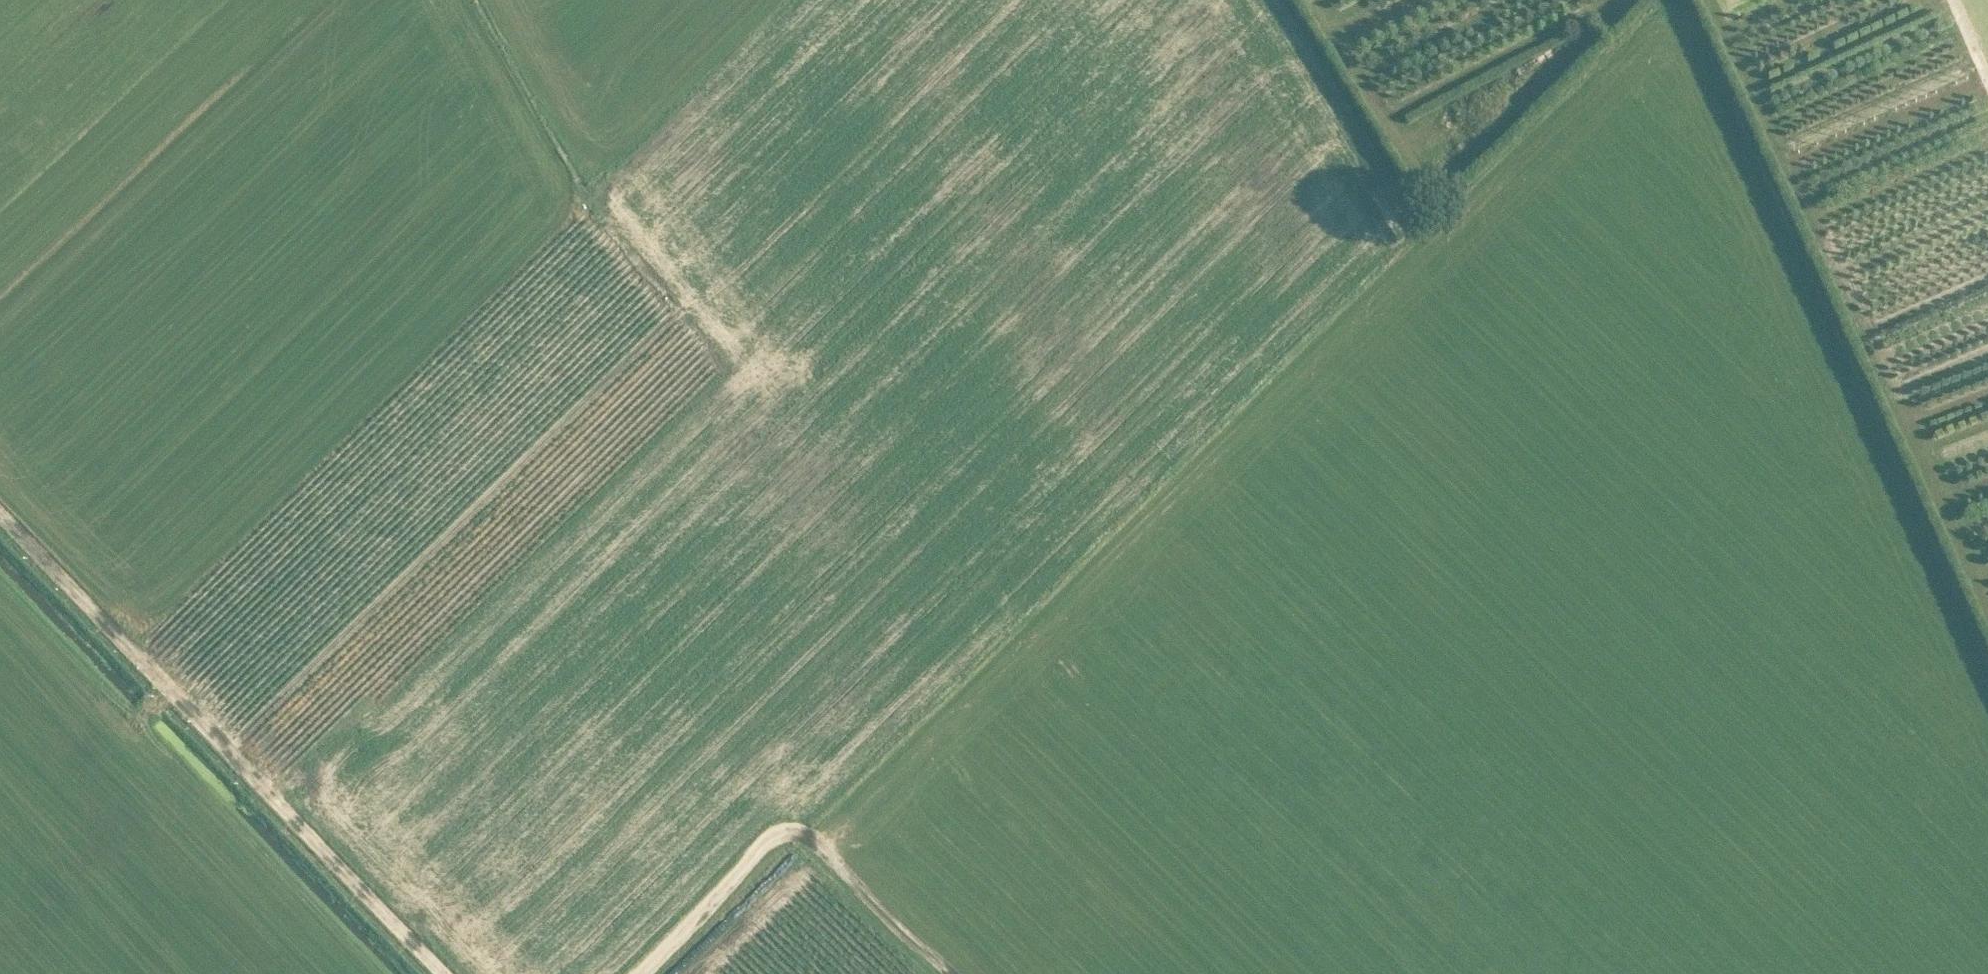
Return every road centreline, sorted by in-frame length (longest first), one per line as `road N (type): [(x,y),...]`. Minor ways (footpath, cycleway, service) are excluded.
road 1 (track): [(0,514),(441,973)]
road 2 (track): [(642,973),(763,845),(788,830),(834,862),(946,973)]

